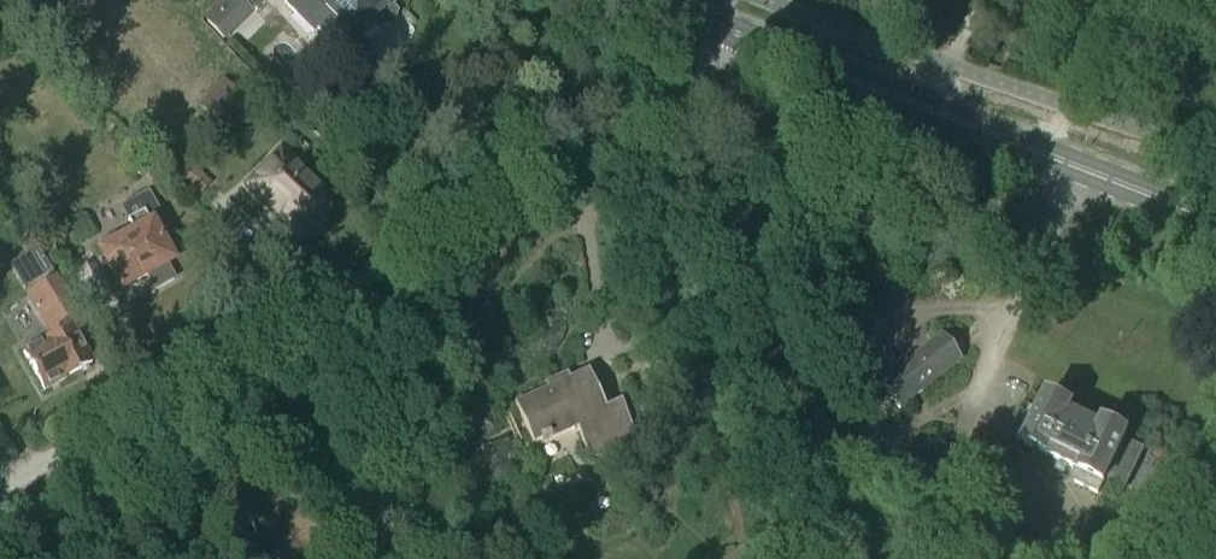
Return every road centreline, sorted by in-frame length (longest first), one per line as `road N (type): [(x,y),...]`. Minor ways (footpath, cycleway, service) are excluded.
road 1 (residential): [(717,27),(679,75),(613,132),(507,200),(0,468)]
road 2 (primary): [(1215,220),(717,27)]

